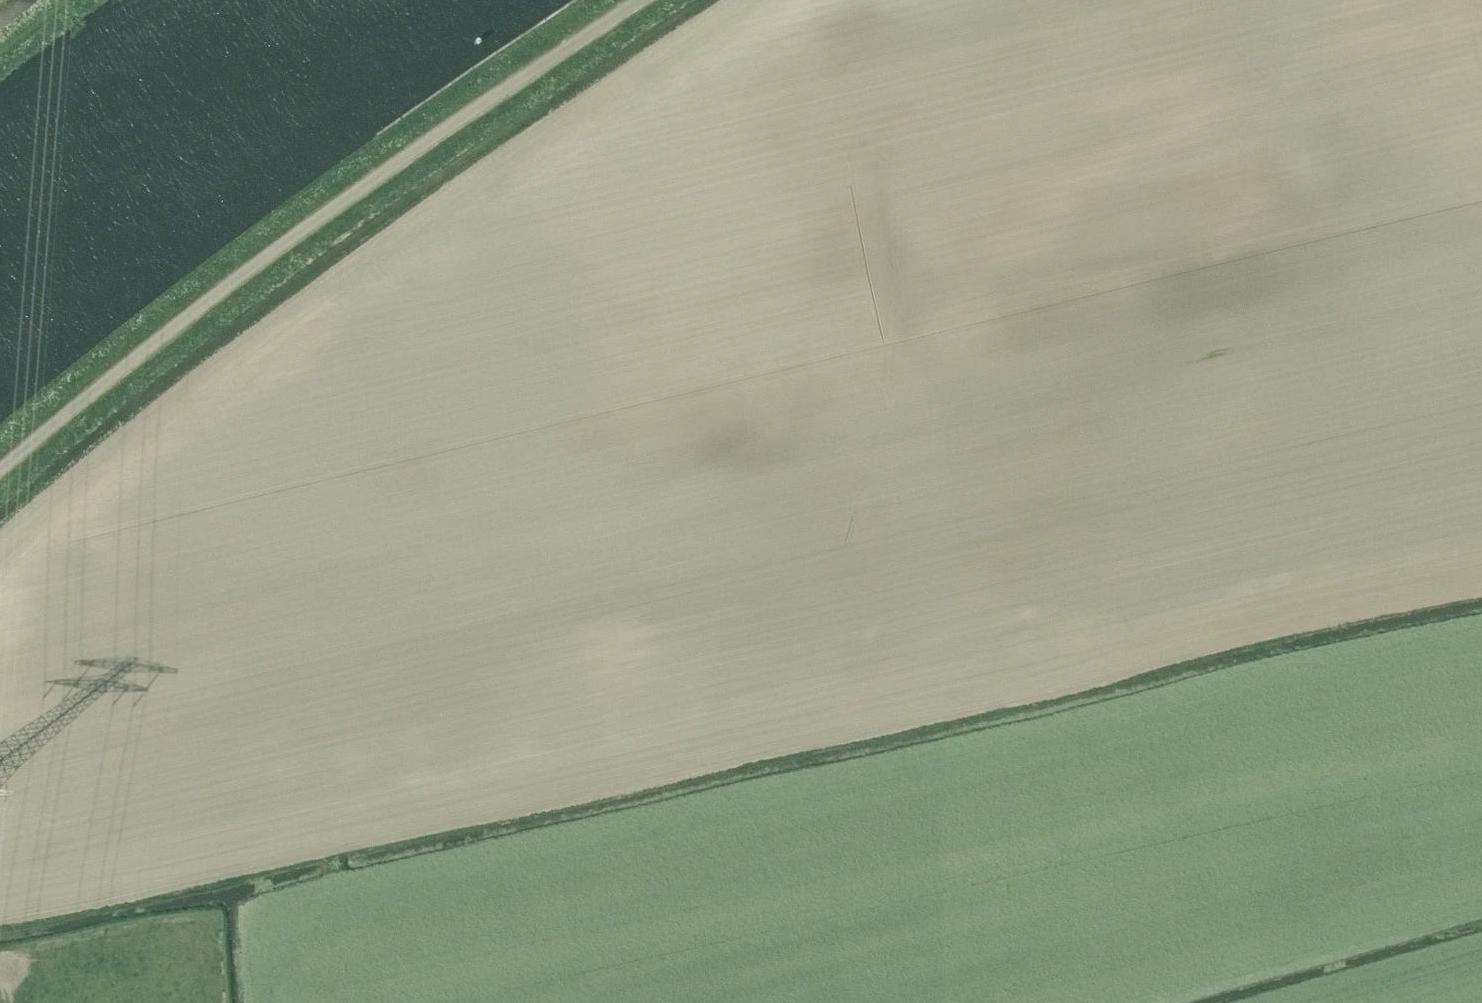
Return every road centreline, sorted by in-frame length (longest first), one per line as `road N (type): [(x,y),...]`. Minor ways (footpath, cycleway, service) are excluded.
road 1 (unclassified): [(639,0),(345,196),(0,480)]

